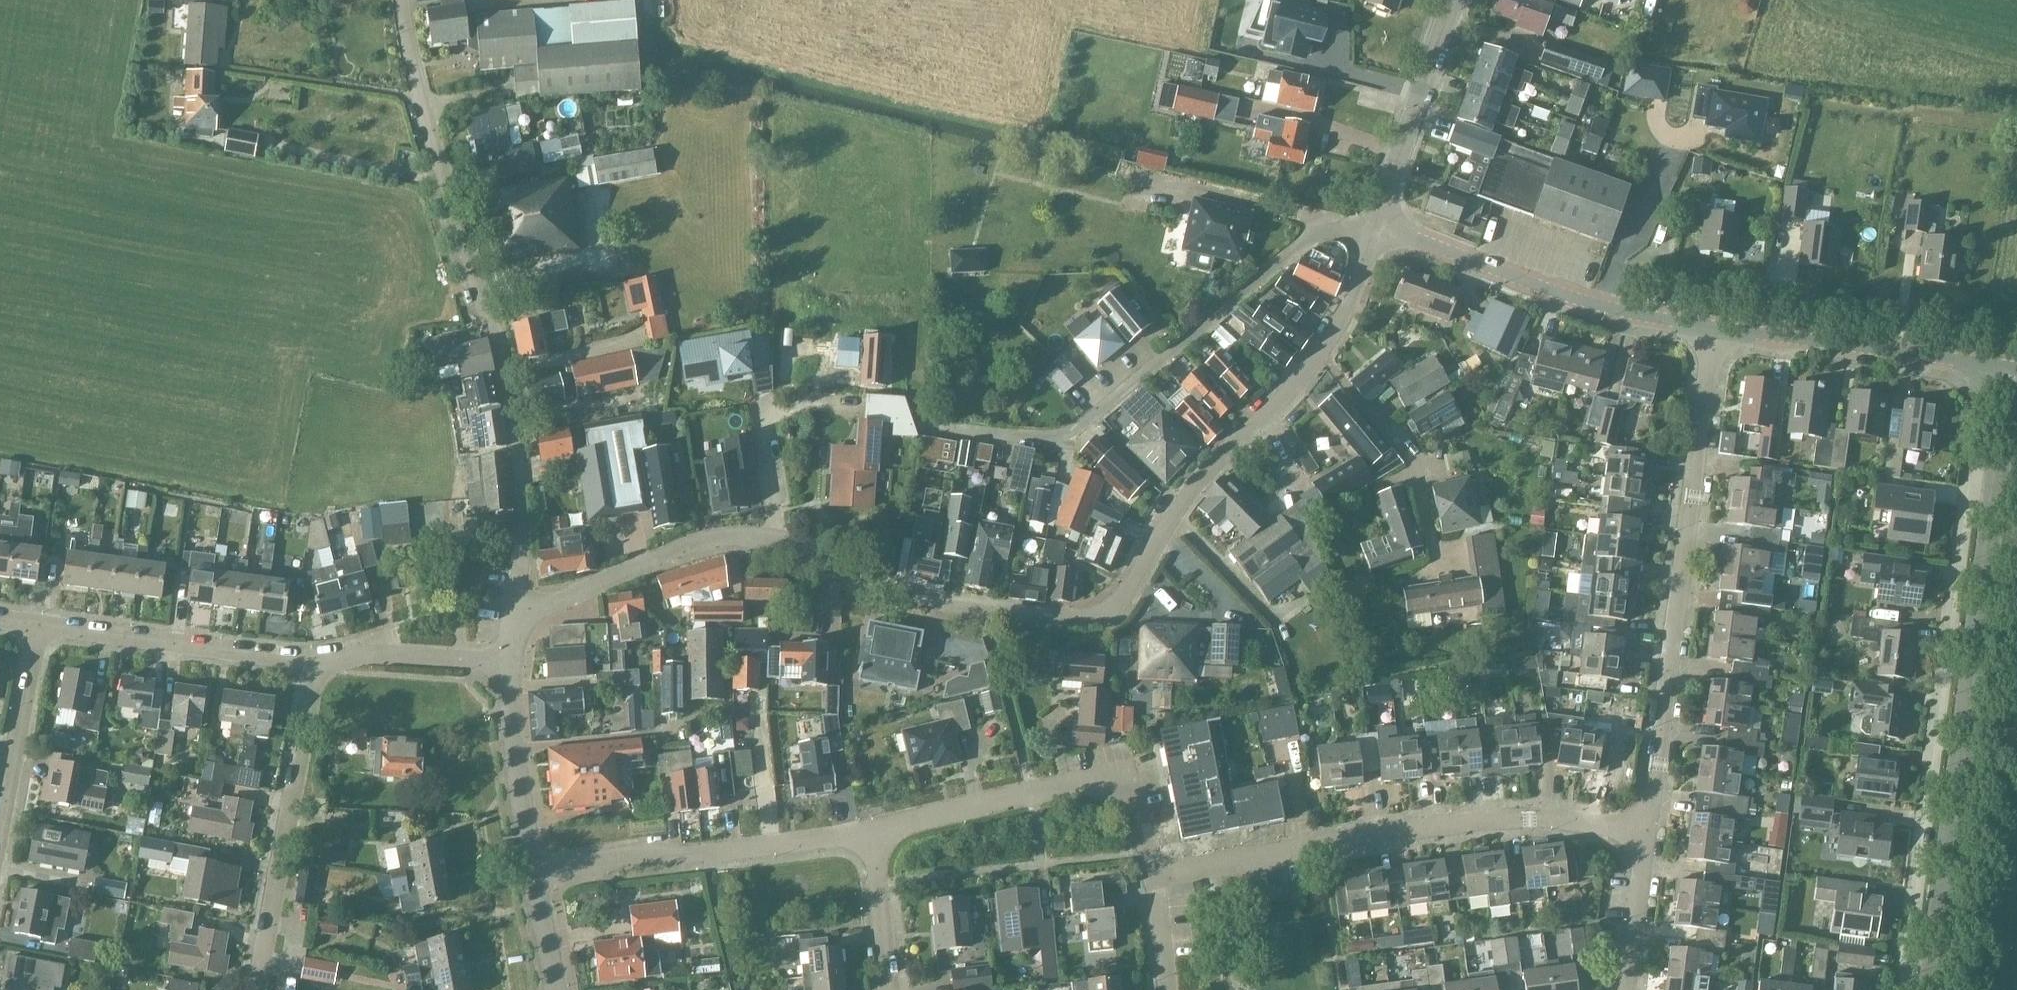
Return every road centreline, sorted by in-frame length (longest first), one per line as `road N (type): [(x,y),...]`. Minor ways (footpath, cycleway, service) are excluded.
road 1 (residential): [(513,623),(704,540),(740,535),(778,539),(954,606),(1018,615),(1098,609),(1116,597),(1190,487),(1319,354),(1378,227)]
road 2 (residential): [(513,623),(522,531),(505,379),(412,60),(402,0)]
road 3 (residential): [(1926,989),(2007,373)]
road 4 (residential): [(919,428),(1049,441),(1111,380),(1168,349),(1303,239),(1378,227)]
road 5 (residential): [(1643,834),(1715,333)]
road 6 (residential): [(1152,872),(1465,821),(1549,819),(1643,834)]
road 7 (residential): [(864,836),(1130,769),(1152,872)]
road 8 (residential): [(1715,333),(1594,305),(1378,227)]
road 9 (residential): [(530,876),(648,854),(864,836)]
road 10 (residential): [(257,989),(313,661)]
road 11 (residential): [(2007,373),(1715,333)]
road 12 (residential): [(313,661),(37,628)]
road 13 (unclassified): [(1378,227),(1455,0)]
road 14 (residential): [(530,876),(509,662)]
road 15 (residential): [(509,662),(372,653),(313,661)]
road 16 (residential): [(0,819),(37,628)]
road 17 (residential): [(1627,989),(1643,834)]
road 18 (residential): [(890,989),(864,836)]

